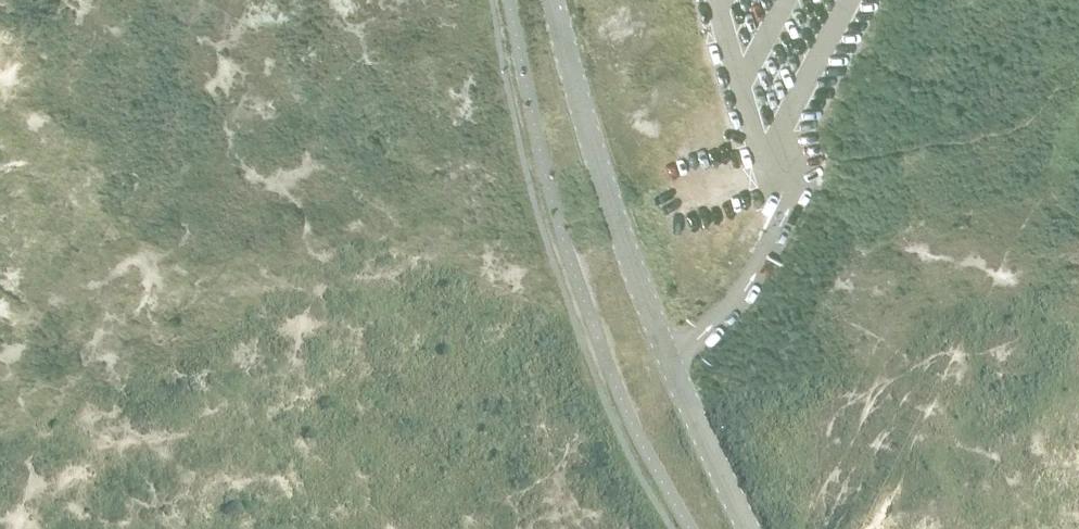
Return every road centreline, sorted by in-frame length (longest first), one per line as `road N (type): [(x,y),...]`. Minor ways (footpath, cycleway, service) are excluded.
road 1 (unclassified): [(749,528),(614,212),(554,0)]

